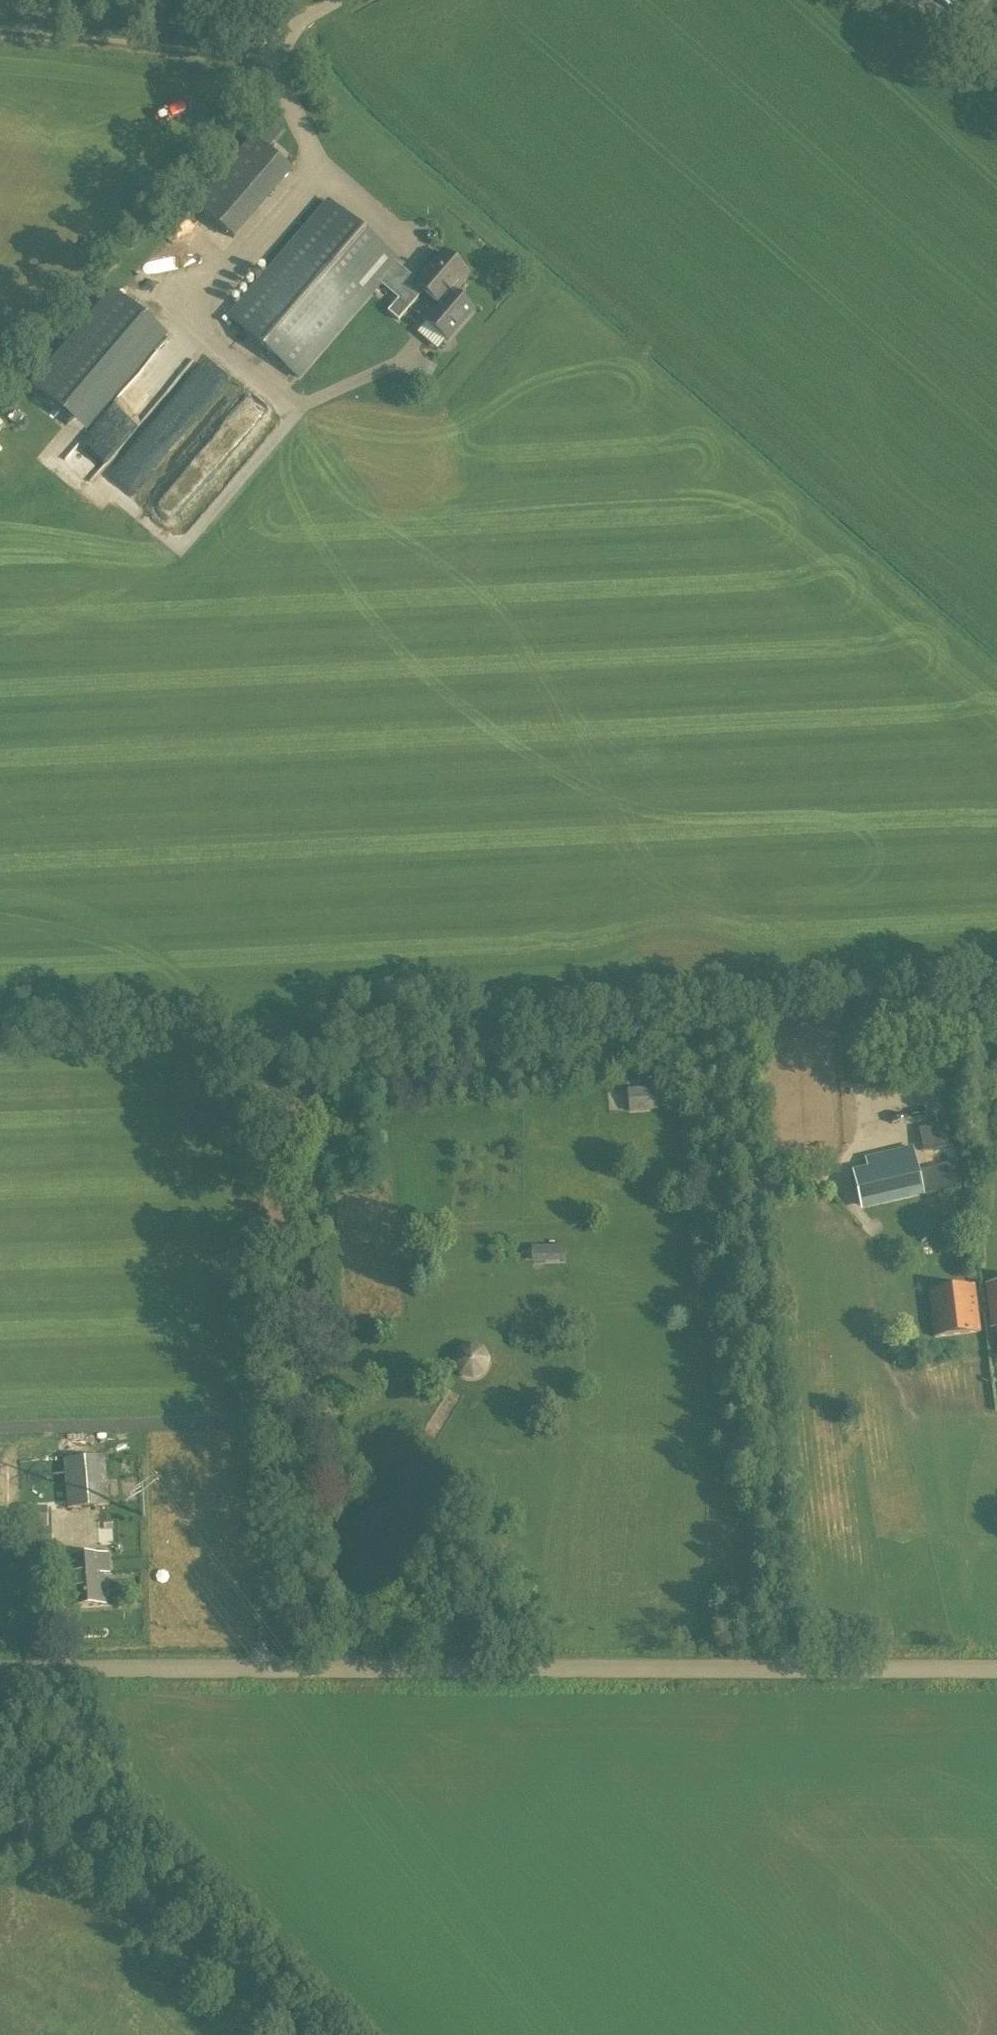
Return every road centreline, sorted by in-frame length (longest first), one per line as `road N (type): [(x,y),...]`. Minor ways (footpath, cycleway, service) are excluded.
road 1 (unclassified): [(0,1667),(996,1667)]
road 2 (track): [(282,39),(0,6)]

